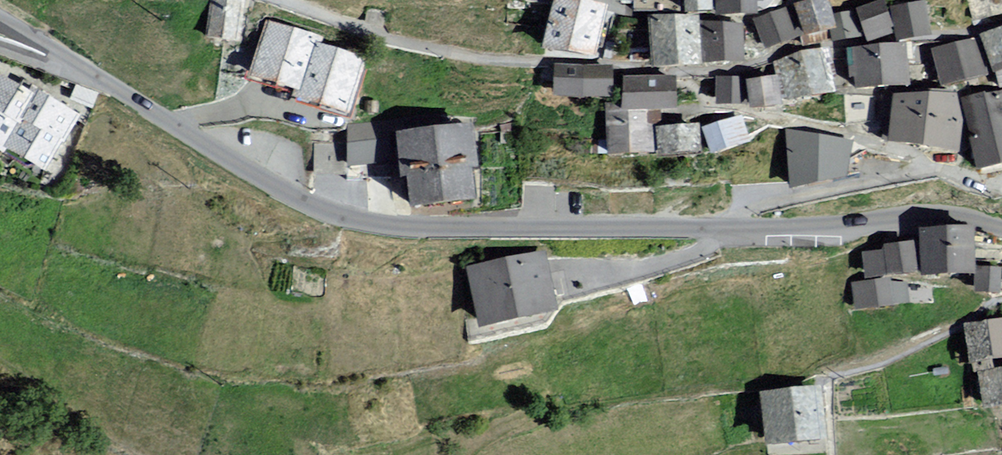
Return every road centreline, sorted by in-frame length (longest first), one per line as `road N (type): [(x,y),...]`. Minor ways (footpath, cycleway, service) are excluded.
road 1 (unclassified): [(0,20),(200,144),(355,222),(744,230),(936,215),(1001,226)]

